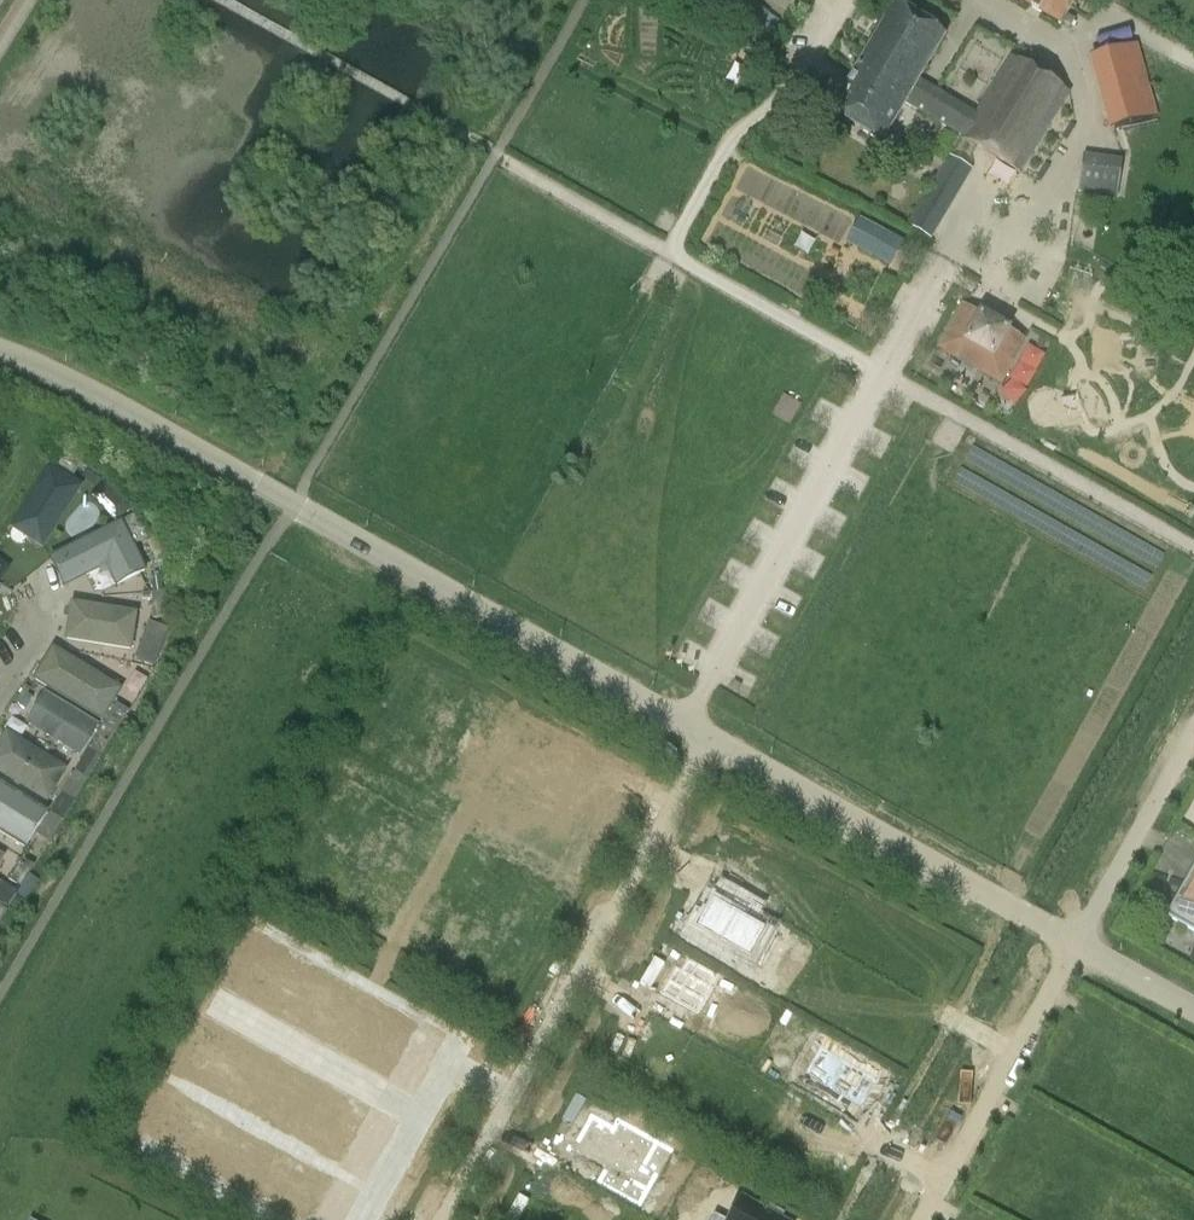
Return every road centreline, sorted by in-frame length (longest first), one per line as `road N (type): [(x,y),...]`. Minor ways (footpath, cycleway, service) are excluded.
road 1 (residential): [(0,349),(293,502),(710,736)]
road 2 (residential): [(710,736),(443,1219)]
road 3 (track): [(498,153),(884,374)]
road 4 (residential): [(710,736),(1076,942)]
road 5 (track): [(884,374),(1193,545)]
road 6 (residential): [(1076,942),(922,1219)]
road 7 (track): [(670,252),(736,135),(791,86),(845,0)]
road 8 (residential): [(1193,733),(1076,942)]
road 9 (residential): [(1076,942),(1193,1009)]
road 10 (residential): [(0,686),(38,626),(42,598),(29,577)]

